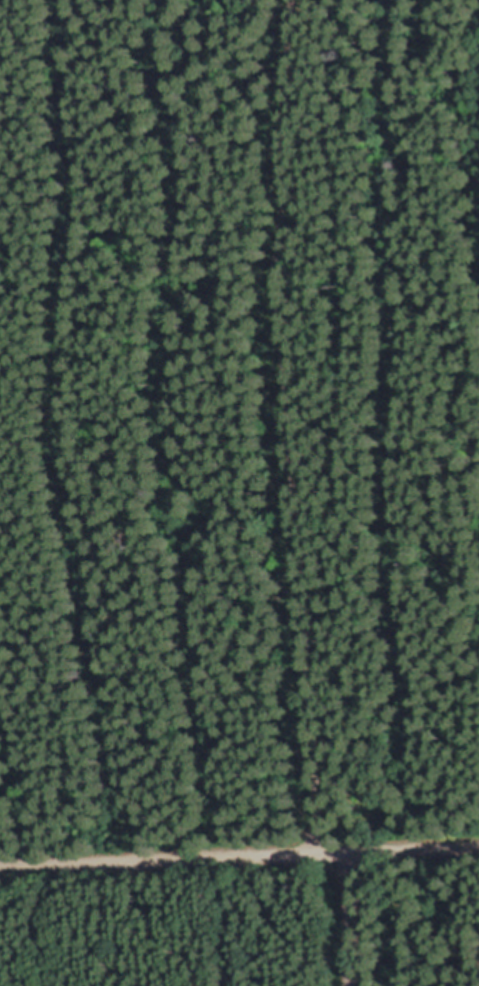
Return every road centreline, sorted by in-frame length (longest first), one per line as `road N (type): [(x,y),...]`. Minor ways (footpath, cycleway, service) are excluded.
road 1 (residential): [(350,985),(353,854)]

